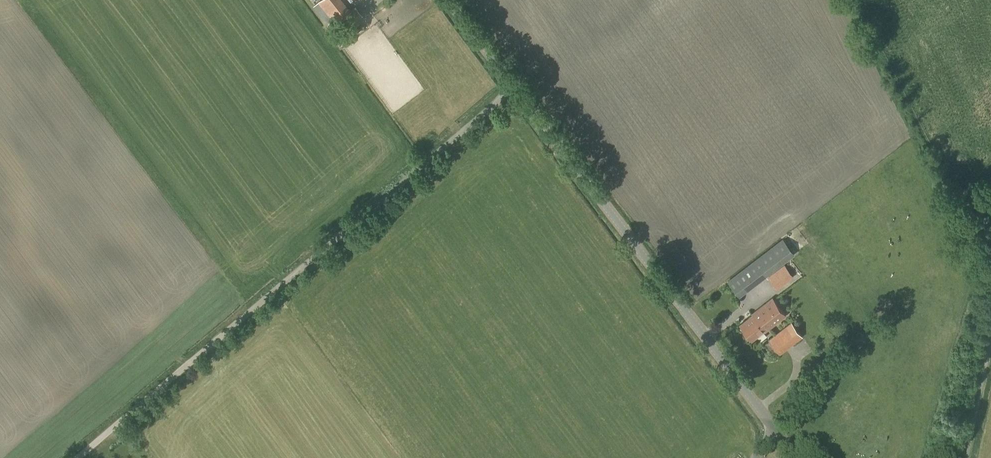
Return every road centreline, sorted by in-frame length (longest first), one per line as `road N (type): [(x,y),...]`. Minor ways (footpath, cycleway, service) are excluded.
road 1 (unclassified): [(80,457),(514,88)]
road 2 (tertiary): [(775,430),(514,88)]

